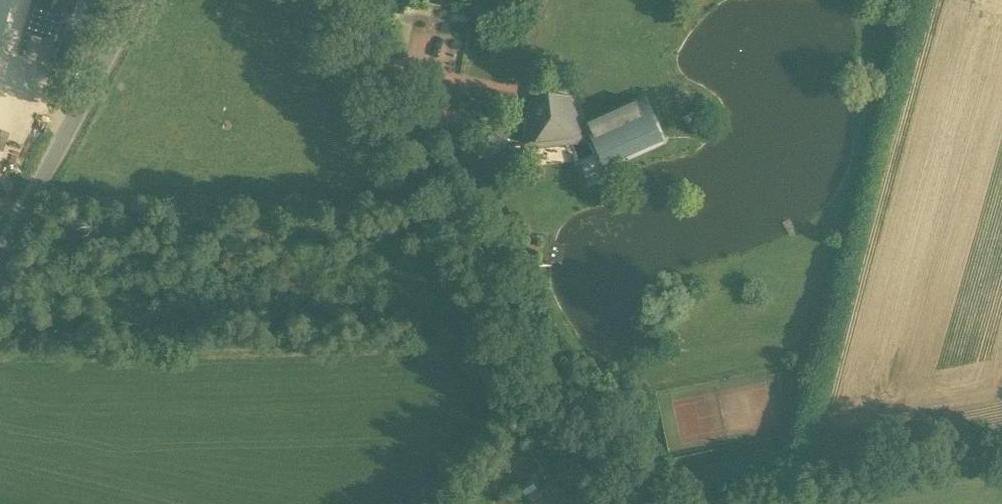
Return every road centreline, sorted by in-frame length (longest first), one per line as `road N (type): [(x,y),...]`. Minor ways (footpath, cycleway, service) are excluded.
road 1 (unclassified): [(0,264),(135,0)]
road 2 (track): [(421,151),(332,0)]

